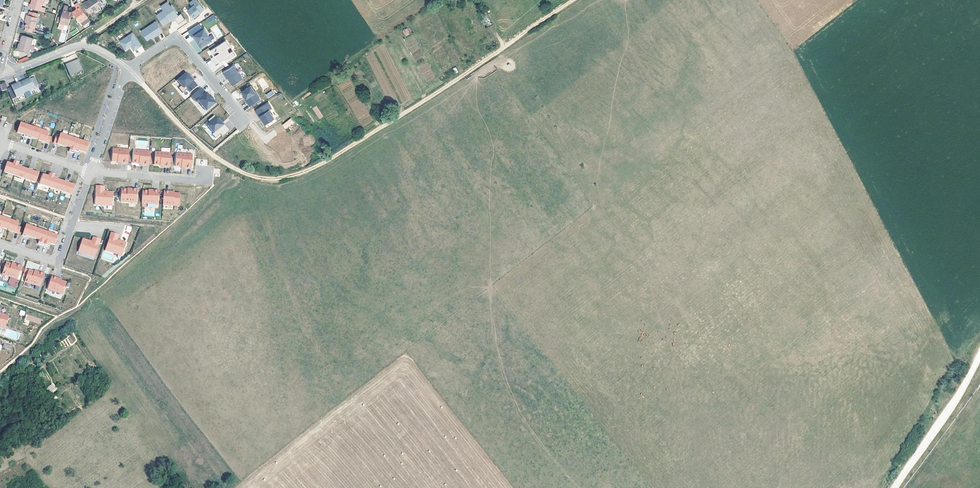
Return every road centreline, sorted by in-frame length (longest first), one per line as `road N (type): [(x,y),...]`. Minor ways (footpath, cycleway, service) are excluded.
road 1 (track): [(127,68),(211,155),(252,176),(283,177),(331,158),(578,0)]
road 2 (residential): [(127,68),(178,40),(240,122)]
road 3 (track): [(899,487),(979,359)]
road 4 (residential): [(2,65),(18,69),(84,46),(127,68)]

